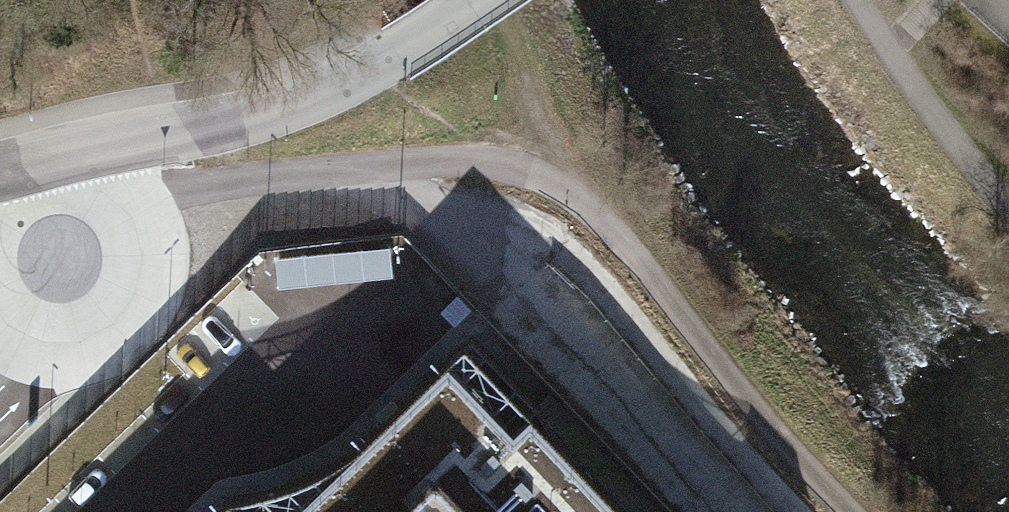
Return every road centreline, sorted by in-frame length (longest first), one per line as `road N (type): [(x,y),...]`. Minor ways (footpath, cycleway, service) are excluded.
road 1 (unclassified): [(0,167),(304,98),(389,55),(472,0)]
road 2 (track): [(841,511),(602,220),(517,170)]
road 3 (track): [(517,170),(434,159),(124,191)]
road 4 (track): [(856,0),(1008,209)]
road 5 (track): [(493,0),(523,54),(517,170)]

